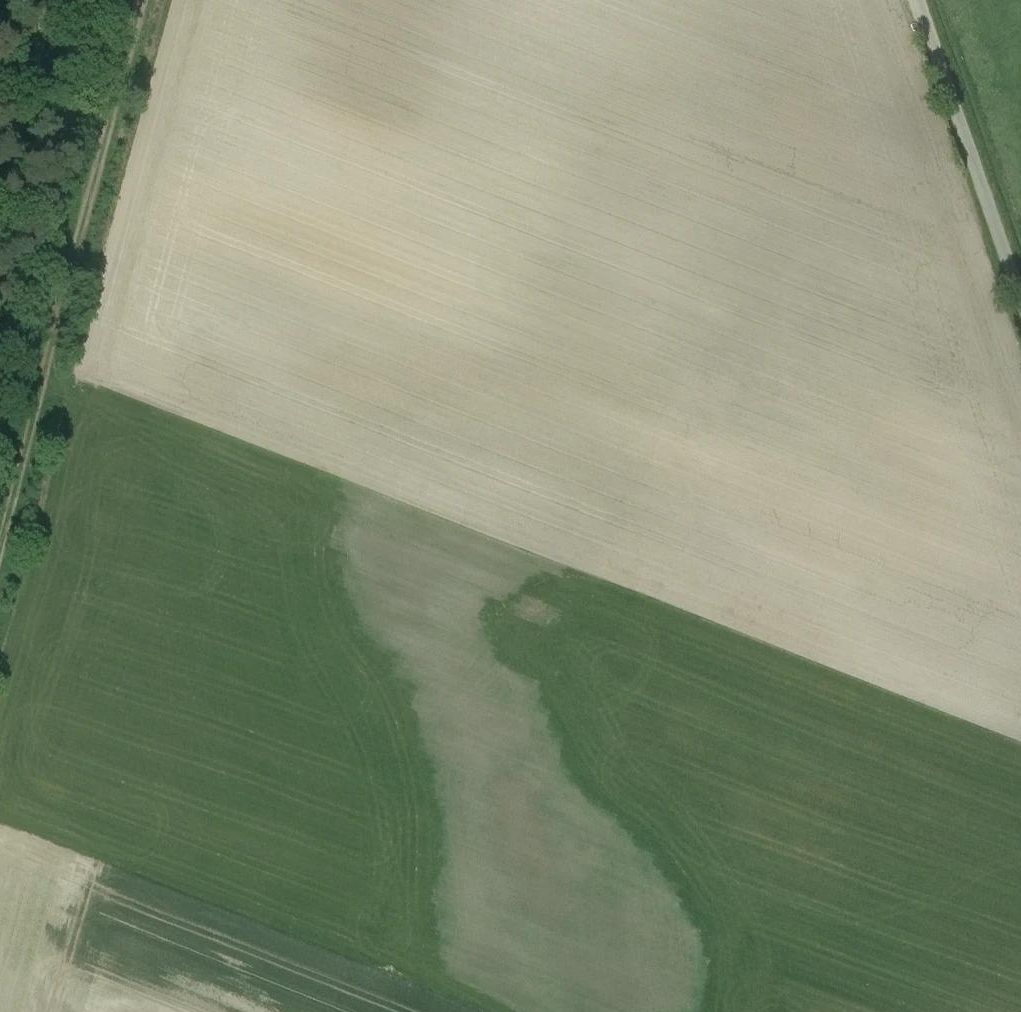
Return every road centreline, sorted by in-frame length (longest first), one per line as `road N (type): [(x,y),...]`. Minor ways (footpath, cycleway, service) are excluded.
road 1 (track): [(141,0),(0,553)]
road 2 (unclassified): [(914,0),(1020,320)]

